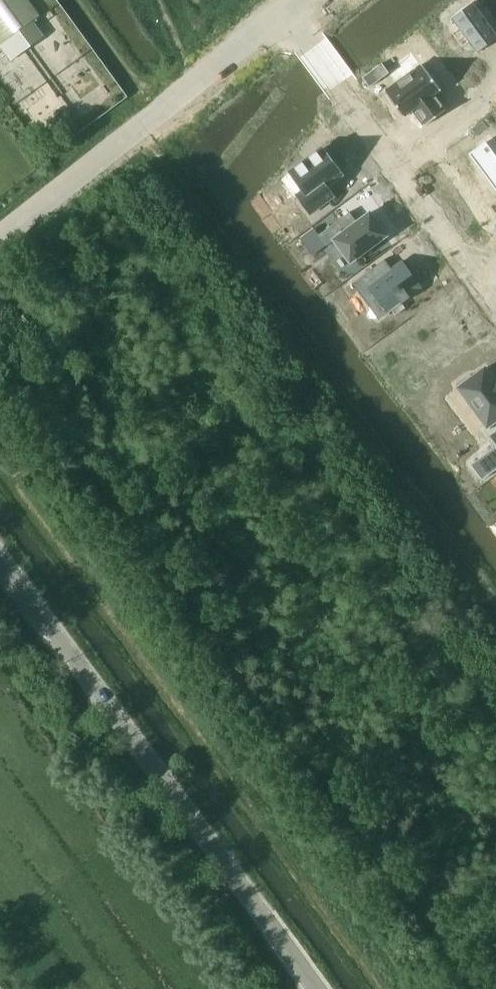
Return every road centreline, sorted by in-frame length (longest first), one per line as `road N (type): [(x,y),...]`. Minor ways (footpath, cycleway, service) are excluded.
road 1 (tertiary): [(313,988),(0,568)]
road 2 (tertiary): [(0,240),(283,19)]
road 3 (residential): [(480,282),(283,19)]

